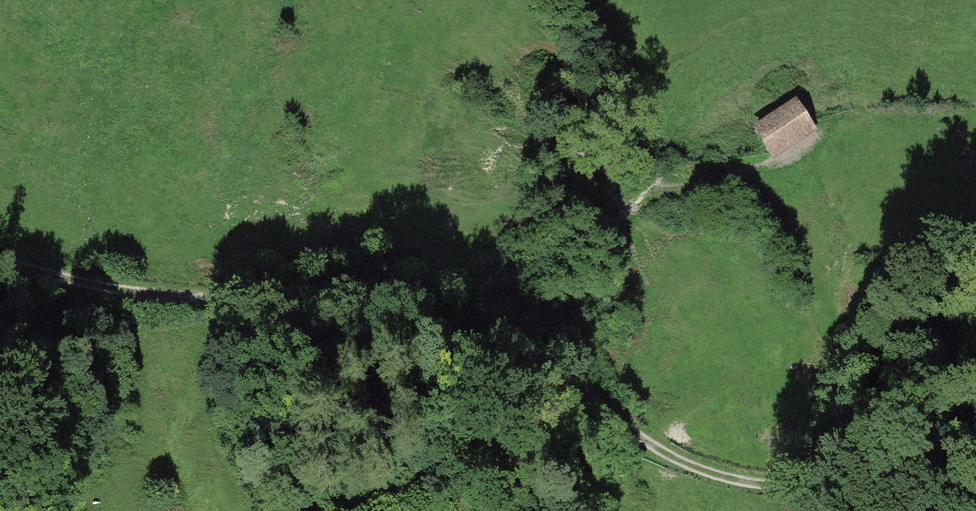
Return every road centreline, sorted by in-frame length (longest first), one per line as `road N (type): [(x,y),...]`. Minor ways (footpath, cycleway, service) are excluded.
road 1 (track): [(0,257),(212,305),(490,338),(549,359),(698,470),(804,481),(856,462),(920,334),(975,269)]
road 2 (track): [(654,186),(771,178),(801,196),(826,275),(828,321),(651,442),(657,486),(672,510)]
road 3 (track): [(544,510),(511,473),(477,462),(432,469),(344,510)]

